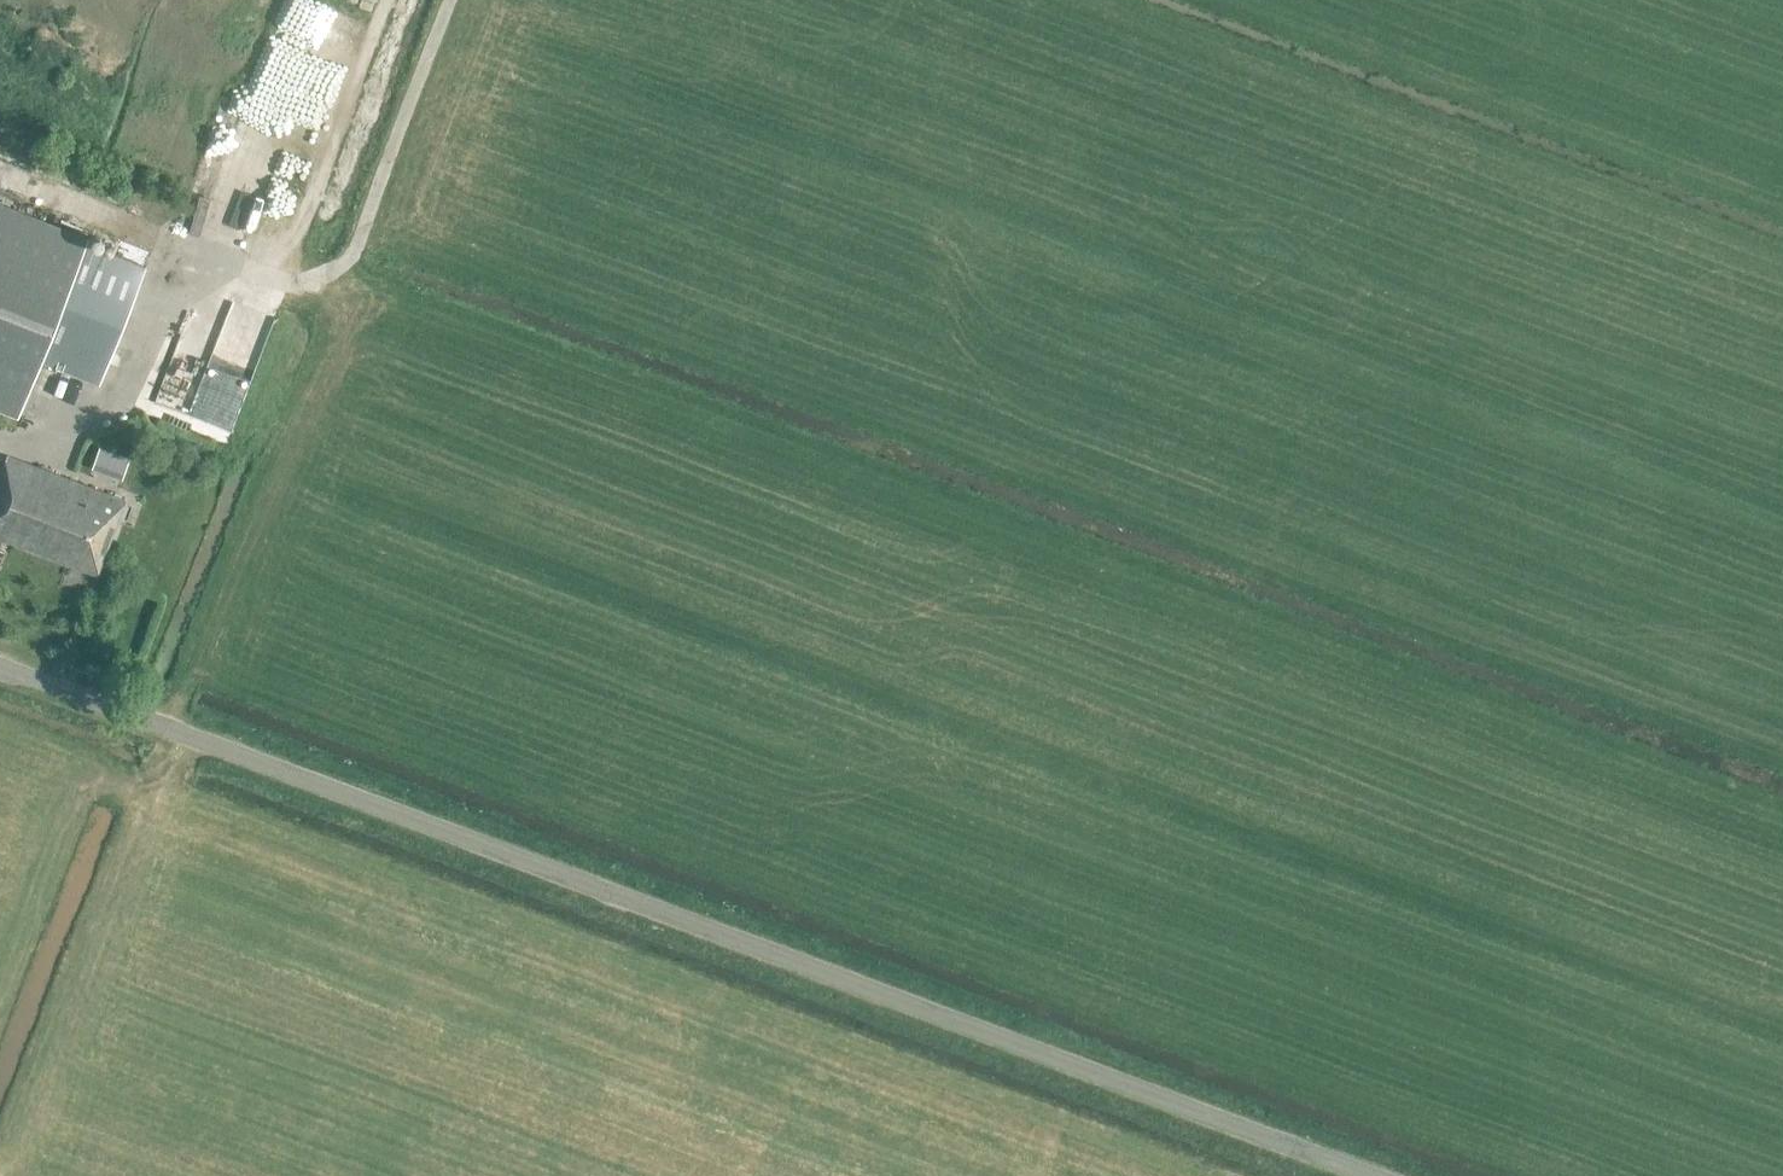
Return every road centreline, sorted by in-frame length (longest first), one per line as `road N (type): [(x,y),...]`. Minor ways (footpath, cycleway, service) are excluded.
road 1 (unclassified): [(0,666),(1365,1175)]

